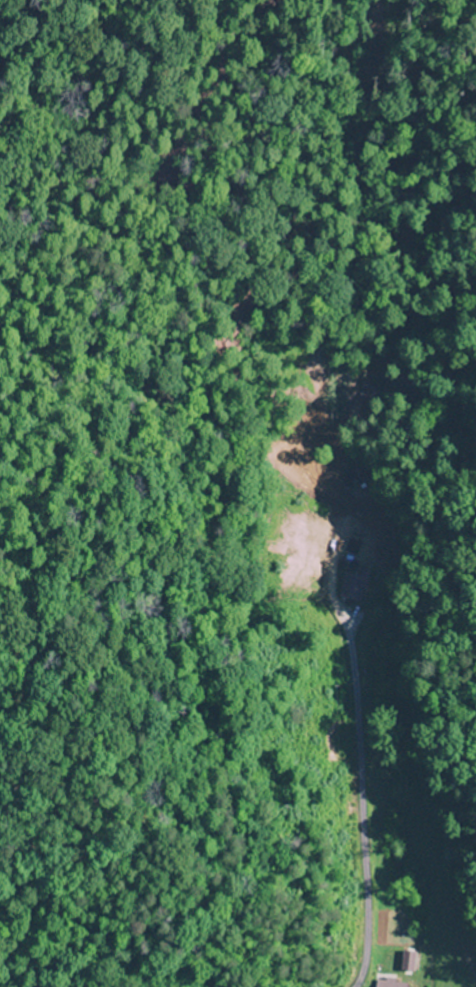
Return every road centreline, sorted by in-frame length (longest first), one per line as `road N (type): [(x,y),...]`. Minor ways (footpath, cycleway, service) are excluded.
road 1 (residential): [(355,986),(365,969),(372,891),(353,608)]

